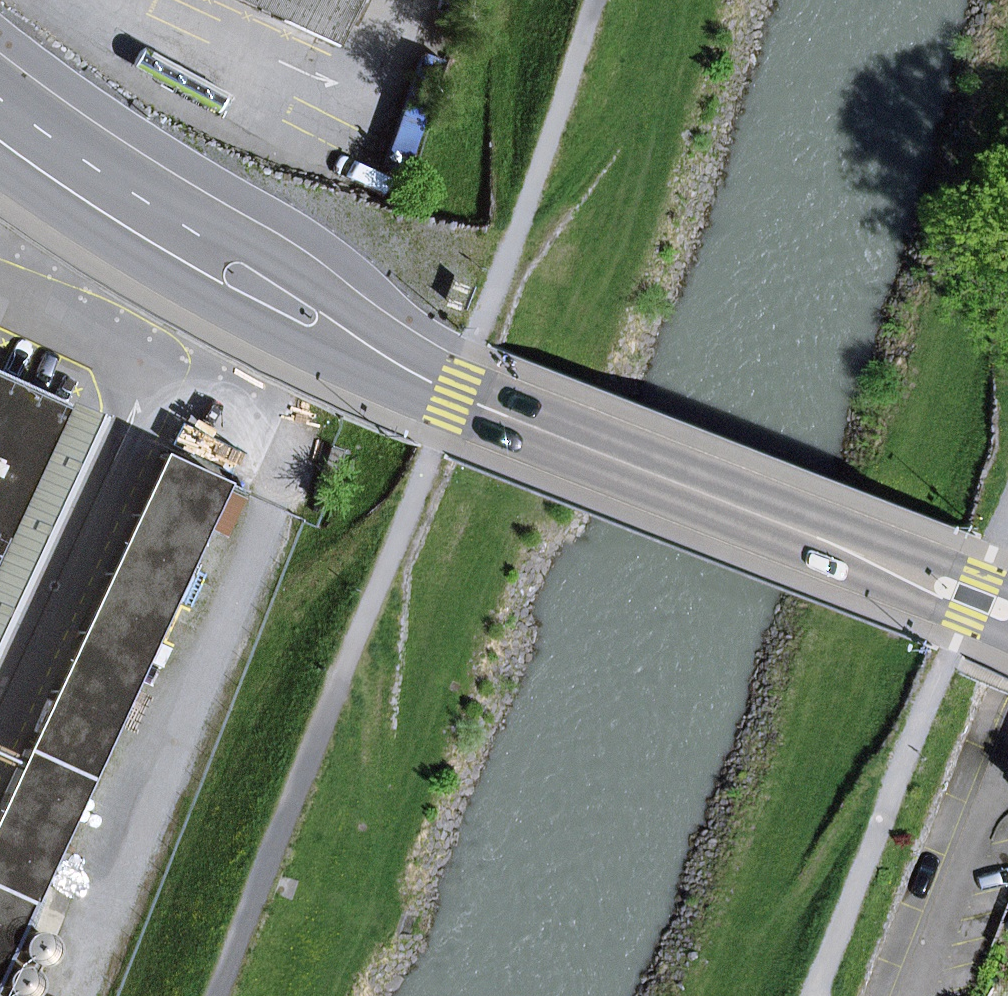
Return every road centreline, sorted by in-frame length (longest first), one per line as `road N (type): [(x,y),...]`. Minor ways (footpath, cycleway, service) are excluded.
road 1 (primary): [(1007,615),(456,398),(216,264),(0,117)]
road 2 (track): [(594,0),(456,398),(215,995)]
road 3 (track): [(1007,519),(813,995)]
road 4 (track): [(373,822),(383,572)]
road 5 (track): [(507,59),(497,286)]
road 6 (track): [(291,603),(412,504)]

